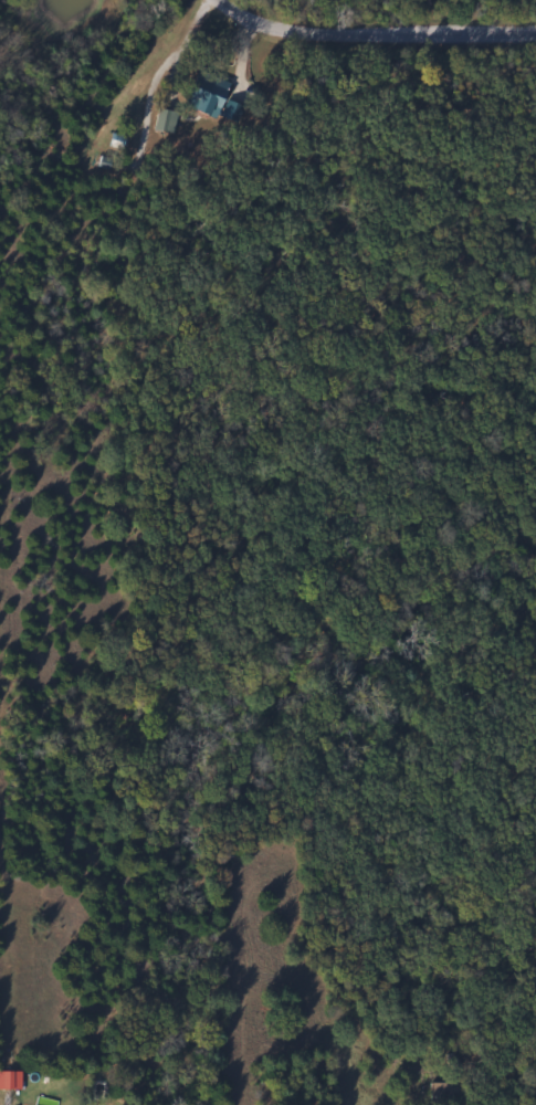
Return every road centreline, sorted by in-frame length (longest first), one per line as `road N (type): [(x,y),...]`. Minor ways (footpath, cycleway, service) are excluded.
road 1 (residential): [(535,33),(295,32),(254,21),(227,0)]

